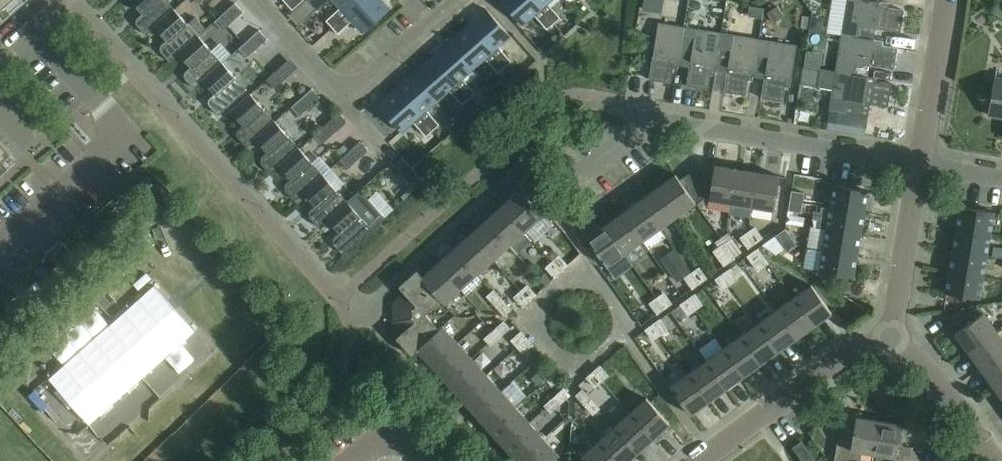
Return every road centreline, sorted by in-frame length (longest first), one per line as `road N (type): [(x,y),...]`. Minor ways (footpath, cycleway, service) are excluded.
road 1 (residential): [(575,177),(652,120),(919,164)]
road 2 (residential): [(50,0),(25,22),(122,137),(0,244)]
road 3 (residential): [(260,0),(332,78),(346,83),(363,78),(433,22)]
road 4 (residential): [(698,460),(843,355),(889,343)]
road 5 (residential): [(889,343),(919,164)]
road 6 (residential): [(919,164),(946,0)]
road 7 (residential): [(889,343),(933,374),(995,460)]

